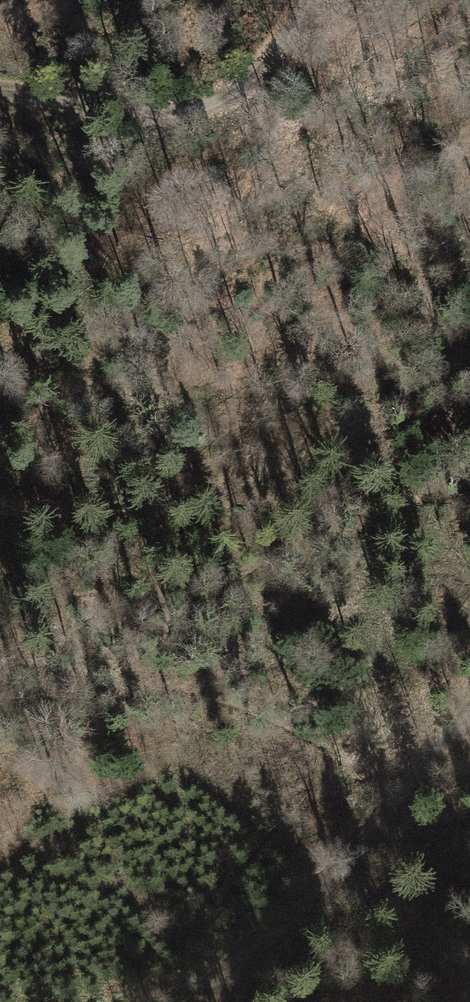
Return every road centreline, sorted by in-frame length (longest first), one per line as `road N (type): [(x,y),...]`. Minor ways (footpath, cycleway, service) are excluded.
road 1 (track): [(0,495),(100,520),(192,506),(469,362)]
road 2 (track): [(469,715),(222,981)]
road 3 (track): [(306,0),(243,89),(160,118),(0,88)]

